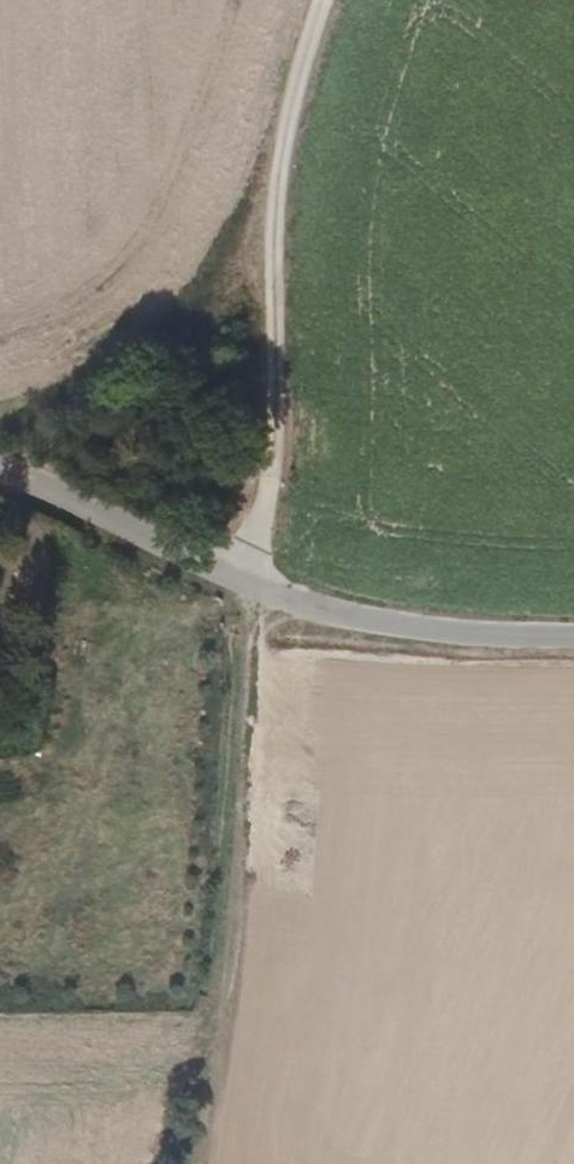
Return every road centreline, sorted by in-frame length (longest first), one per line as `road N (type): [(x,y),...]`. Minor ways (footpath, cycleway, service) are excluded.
road 1 (track): [(345,0),(302,119),(303,507),(261,605)]
road 2 (unclassified): [(0,472),(261,605),(429,633),(573,640)]
road 3 (track): [(194,1163),(213,1054),(261,605)]

